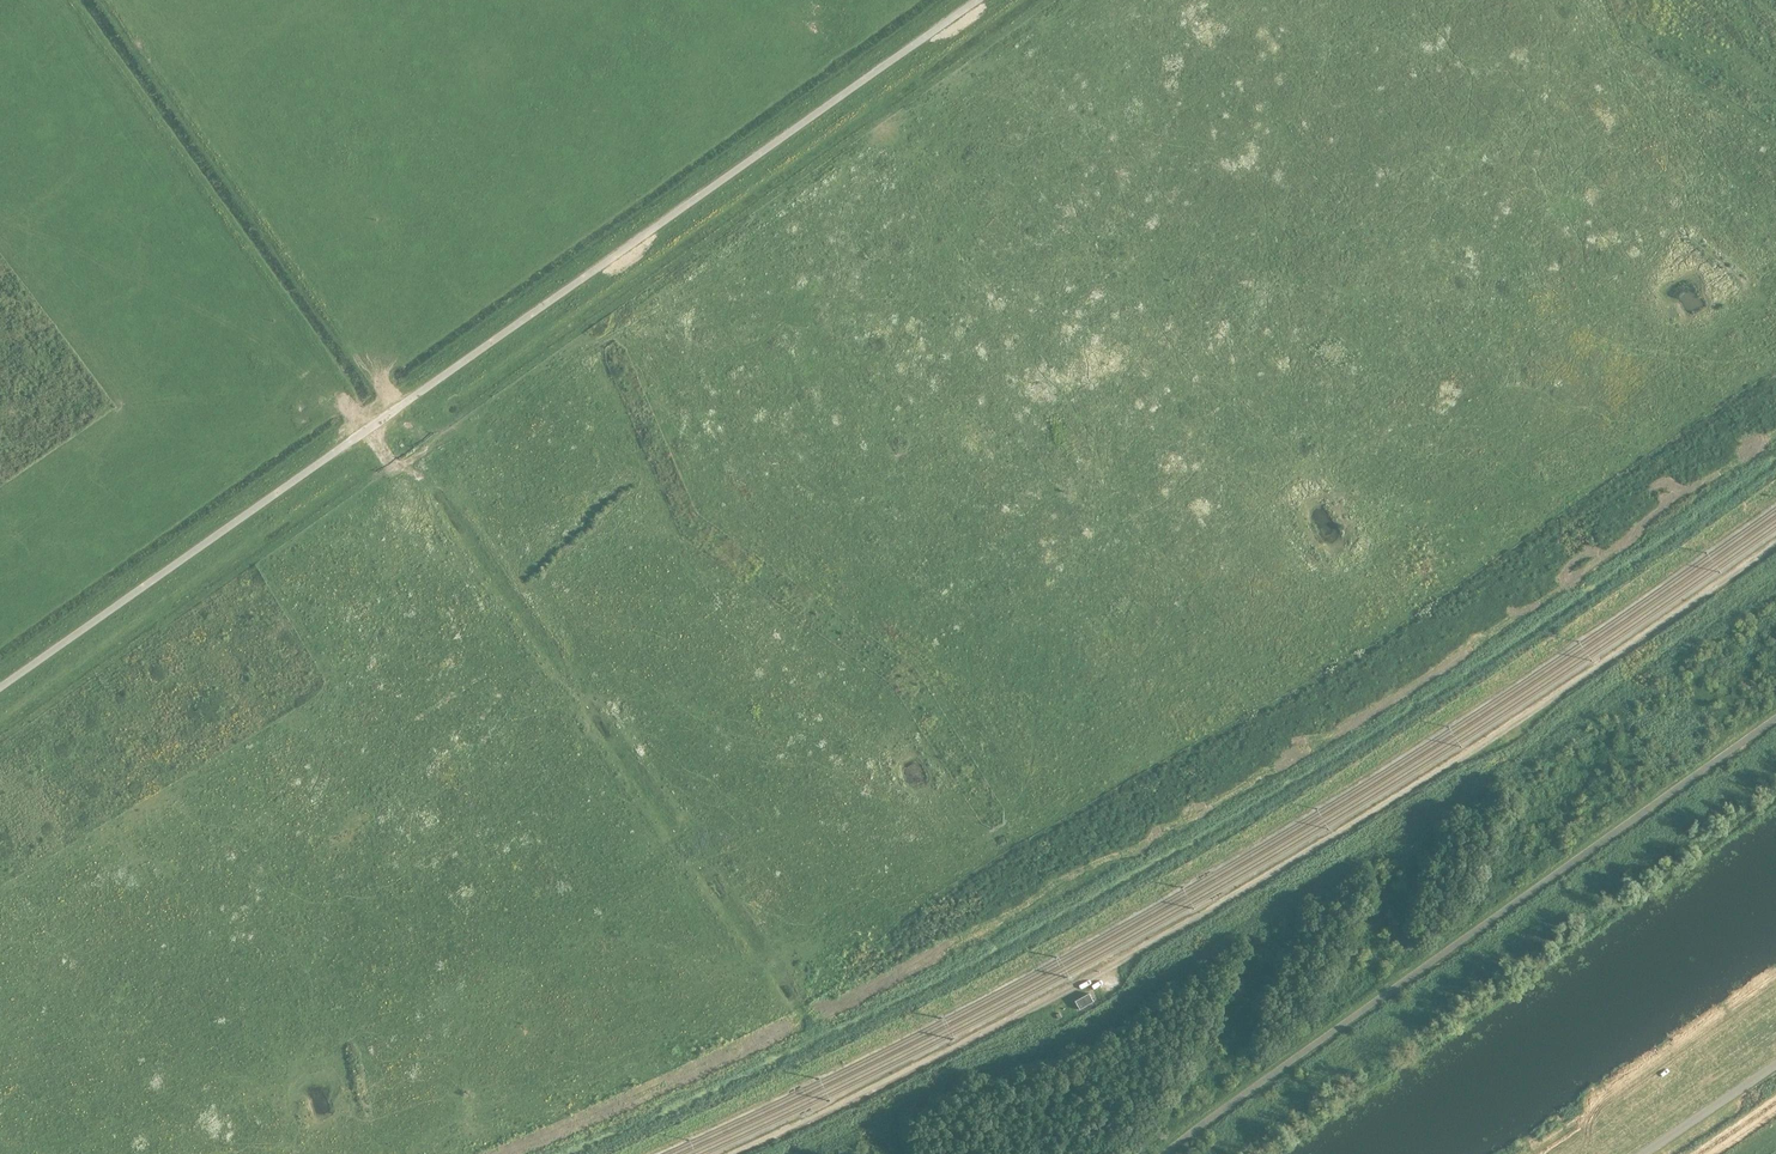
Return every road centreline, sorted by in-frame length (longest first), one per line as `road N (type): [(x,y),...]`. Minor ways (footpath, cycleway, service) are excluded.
road 1 (track): [(737,1153),(1217,908),(1554,699),(1775,545)]
road 2 (track): [(0,691),(981,0)]
road 3 (tertiary): [(1650,1153),(1775,1070)]

